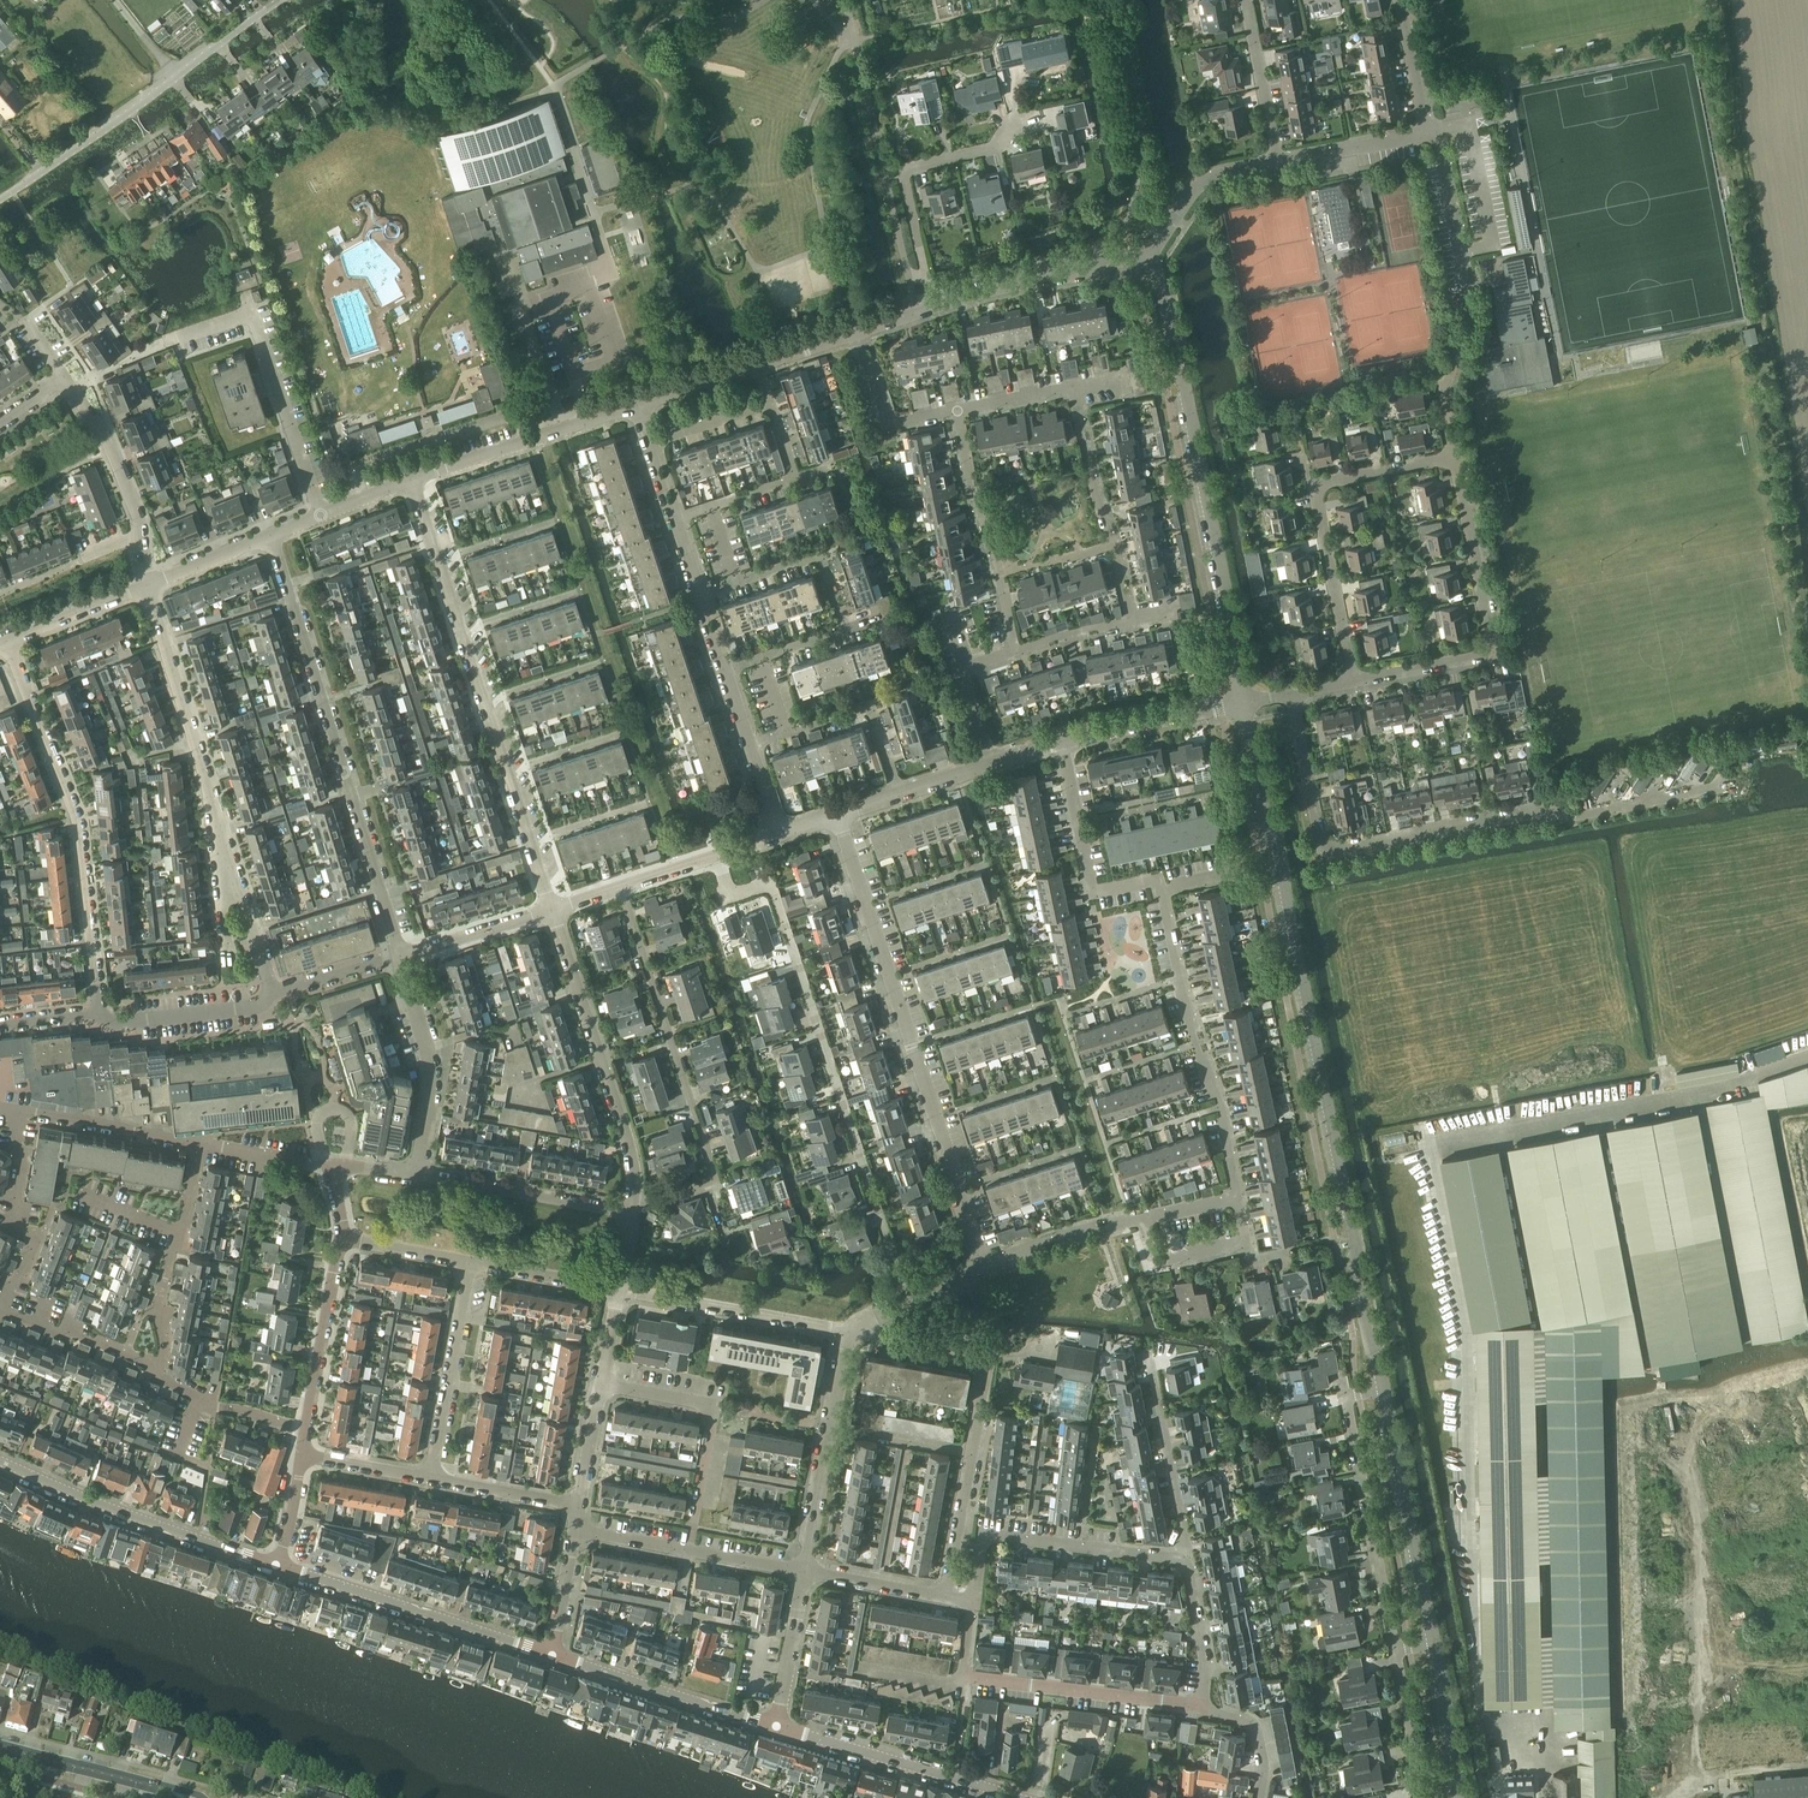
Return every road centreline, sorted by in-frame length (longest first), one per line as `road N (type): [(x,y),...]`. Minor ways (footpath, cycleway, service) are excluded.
road 1 (unclassified): [(1386,1390),(1241,705)]
road 2 (residential): [(1724,787),(1571,817),(1546,810),(1327,848),(1292,695)]
road 3 (residential): [(910,1298),(772,883),(730,895),(718,856)]
road 4 (residential): [(980,1268),(836,816)]
road 5 (unclassified): [(1241,705),(1235,638),(1154,256)]
road 6 (residential): [(555,909),(411,479)]
road 7 (residential): [(401,956),(271,538)]
road 8 (residential): [(634,1197),(717,1178),(622,887)]
road 9 (residential): [(102,1013),(76,810),(6,639)]
road 10 (unclassified): [(0,199),(282,0)]
road 11 (residential): [(1353,682),(1317,488),(1455,456)]
road 12 (residential): [(1353,682),(1484,655),(1492,639),(1455,456)]
road 13 (residential): [(1240,1199),(1165,887)]
road 14 (residential): [(322,516),(256,314),(168,343)]
road 15 (residential): [(634,1197),(635,1158),(555,909)]
road 16 (residential): [(1394,1651),(1345,1398),(1386,1390)]
road 17 (tertiary): [(278,1565),(0,1460)]
road 18 (residential): [(235,866),(152,584)]
road 19 (residential): [(934,308),(902,171),(993,150),(1012,125),(1039,119)]
road 20 (tertiary): [(554,1656),(278,1565)]
road 21 (residential): [(973,1600),(982,1533),(1190,1559)]
road 22 (unclassified): [(1434,1645),(1386,1390)]
road 23 (tertiary): [(1026,1797),(778,1726)]
road 24 (residential): [(1012,656),(957,412)]
road 25 (residential): [(1206,1707),(961,1676)]
road 26 (residential): [(806,1570),(849,1333)]
road 27 (residential): [(1135,622),(1080,389)]
road 28 (residential): [(411,479),(638,405)]
road 29 (residential): [(971,1452),(987,1356),(849,1333)]
road 30 (residential): [(849,1333),(617,1292)]
road 31 (tertiary): [(778,1726),(554,1656)]
road 32 (residential): [(806,1570),(576,1529)]
road 33 (residential): [(638,405),(858,334)]
road 34 (residential): [(1165,887),(1160,880),(1088,888),(1063,741)]
road 35 (residential): [(152,584),(131,496),(63,377)]
road 36 (residential): [(153,1363),(163,1343),(158,1307),(202,1145)]
road 37 (residential): [(934,308),(1154,256)]
road 38 (residential): [(419,1173),(433,1068),(401,956)]
road 39 (residential): [(632,1213),(419,1173)]
road 40 (residential): [(0,1305),(35,1234),(12,1225),(36,1115)]
road 41 (residential): [(430,1477),(469,1265)]
road 42 (residential): [(1190,1559),(1152,1358)]
road 43 (residential): [(306,1428),(345,1239)]
road 44 (secondary): [(183,1797),(0,1746)]
road 45 (residential): [(1475,306),(1438,141),(1429,132)]
road 46 (unclassified): [(1063,741),(1241,705)]
road 47 (residential): [(102,1013),(117,1022),(259,1007),(273,998)]
road 48 (residential): [(898,792),(870,708),(786,733)]
road 49 (residential): [(980,1268),(1143,1218)]
road 50 (residential): [(202,1145),(36,1115)]
road 51 (residential): [(1154,256),(1205,180),(1278,162)]
road 52 (residential): [(737,583),(820,556),(848,630)]
road 53 (residential): [(957,412),(888,425),(858,334)]
road 54 (residential): [(1278,162),(1249,0)]
road 55 (residential): [(153,1363),(0,1308)]
road 56 (residential): [(401,956),(555,909)]
road 57 (residential): [(778,1726),(806,1570)]
road 58 (residential): [(6,639),(152,584)]
road 59 (residential): [(1278,162),(1429,132)]
road 60 (unclassified): [(1457,1797),(1434,1645)]
road 61 (residential): [(581,1503),(430,1477)]
road 62 (residential): [(469,1265),(617,1292)]
road 63 (residential): [(1206,1707),(1190,1559)]
road 64 (residential): [(1402,1797),(1409,1723),(1394,1651)]
road 65 (residential): [(947,1595),(971,1452)]
road 66 (residential): [(994,762),(967,669),(1012,656)]
road 67 (residential): [(947,1595),(806,1570)]
road 68 (residential): [(1143,1218),(1154,1260),(1247,1241)]
road 69 (residential): [(1429,132),(1402,0)]
road 70 (residential): [(273,998),(401,956)]
road 71 (residential): [(554,1656),(576,1529)]
road 72 (residential): [(430,1477),(303,1455)]
road 73 (residential): [(1258,1797),(1263,1772),(1253,1719),(1206,1707)]
road 74 (residential): [(1012,656),(1135,622)]
road 75 (residential): [(152,584),(271,538)]
road 76 (residential): [(651,443),(771,402)]
road 77 (residential): [(327,1166),(202,1145)]
road 78 (residential): [(345,1239),(469,1265)]
road 79 (residential): [(1080,389),(957,412)]
road 80 (residential): [(581,1503),(602,1384)]

